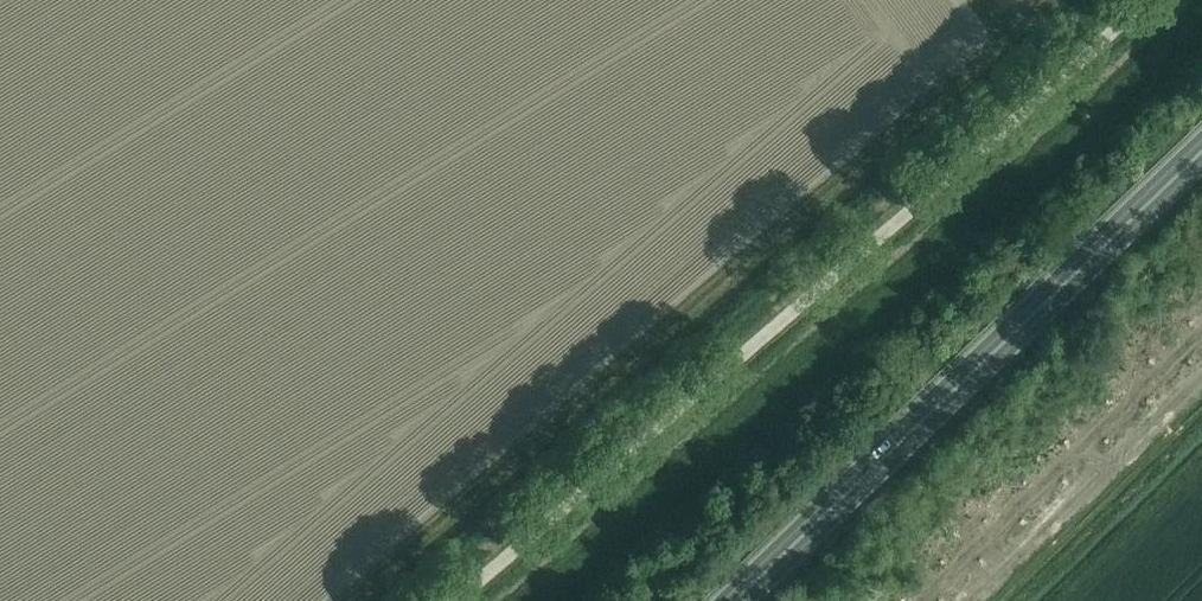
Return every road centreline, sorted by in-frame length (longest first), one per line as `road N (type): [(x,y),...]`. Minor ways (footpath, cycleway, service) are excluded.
road 1 (trunk): [(734,600),(1201,153)]

